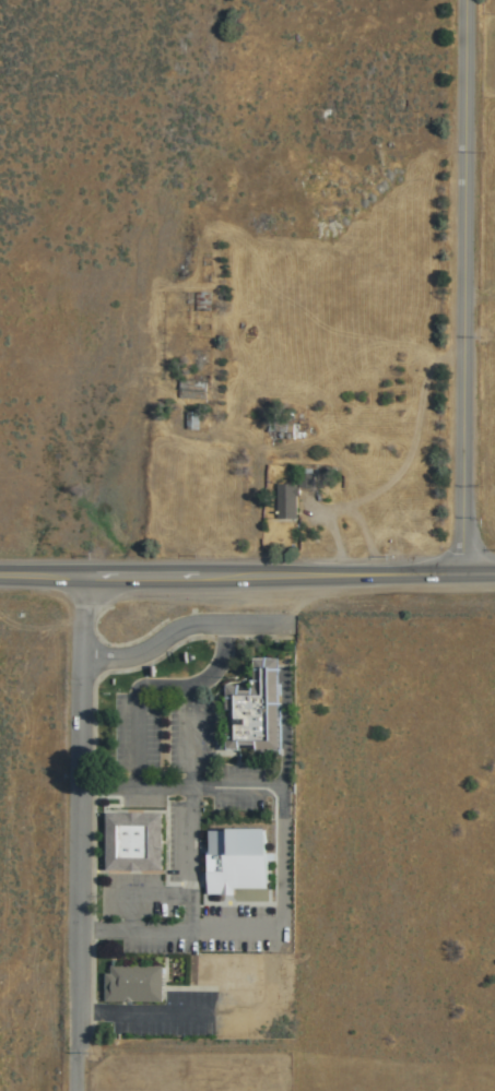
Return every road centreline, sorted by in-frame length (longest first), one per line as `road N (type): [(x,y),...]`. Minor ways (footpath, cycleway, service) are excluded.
road 1 (tertiary): [(470,573),(467,0)]
road 2 (residential): [(73,1090),(76,576)]
road 3 (primary): [(0,575),(494,573)]

